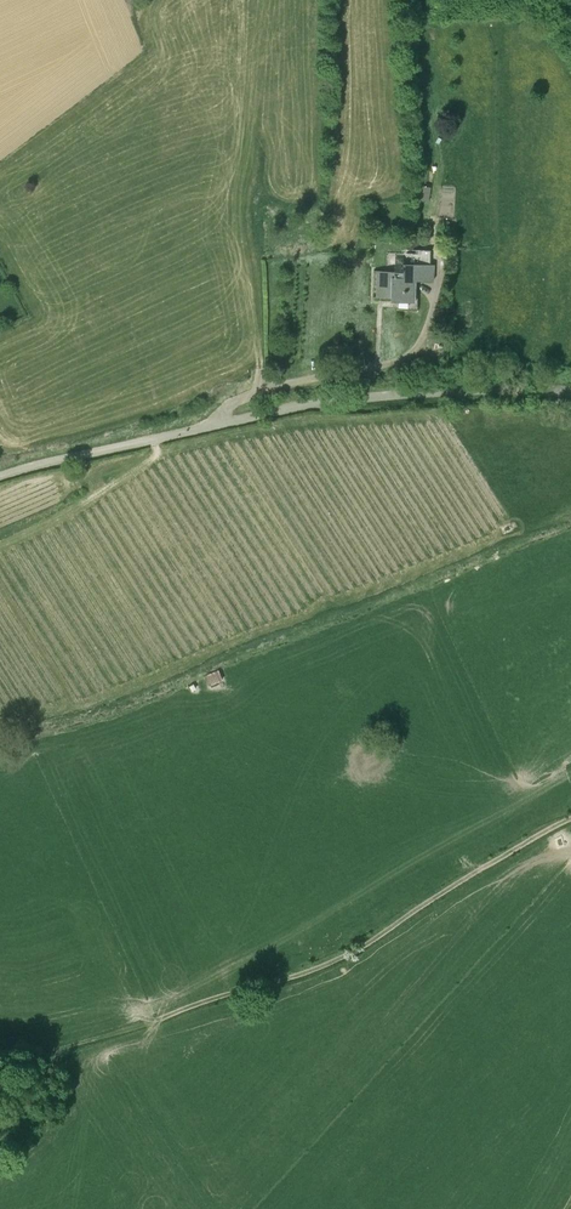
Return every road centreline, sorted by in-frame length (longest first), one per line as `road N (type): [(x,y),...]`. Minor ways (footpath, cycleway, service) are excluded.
road 1 (unclassified): [(0,476),(312,403),(474,389),(570,392)]
road 2 (track): [(148,1023),(352,952),(570,819)]

